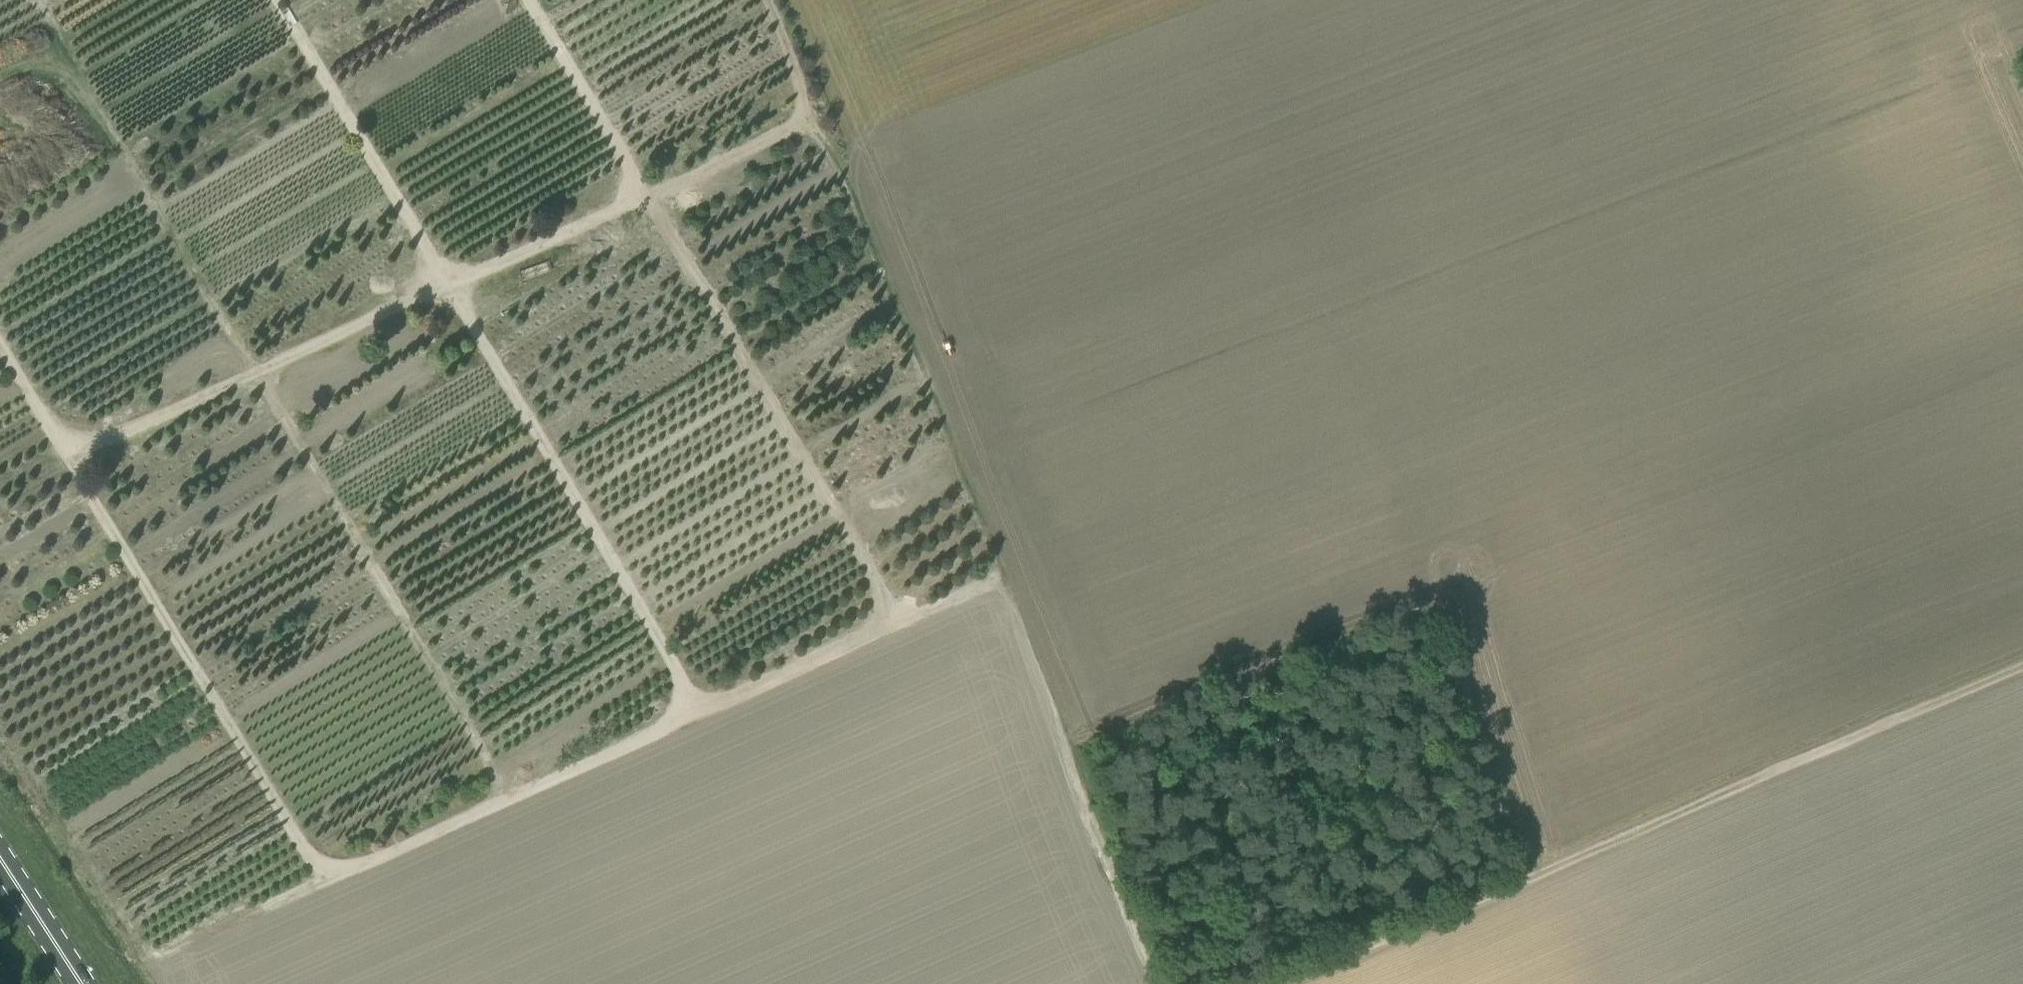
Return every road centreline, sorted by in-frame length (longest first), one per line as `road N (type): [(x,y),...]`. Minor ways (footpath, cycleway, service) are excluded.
road 1 (track): [(2022,664),(1260,983)]
road 2 (primary): [(85,983),(0,861)]

